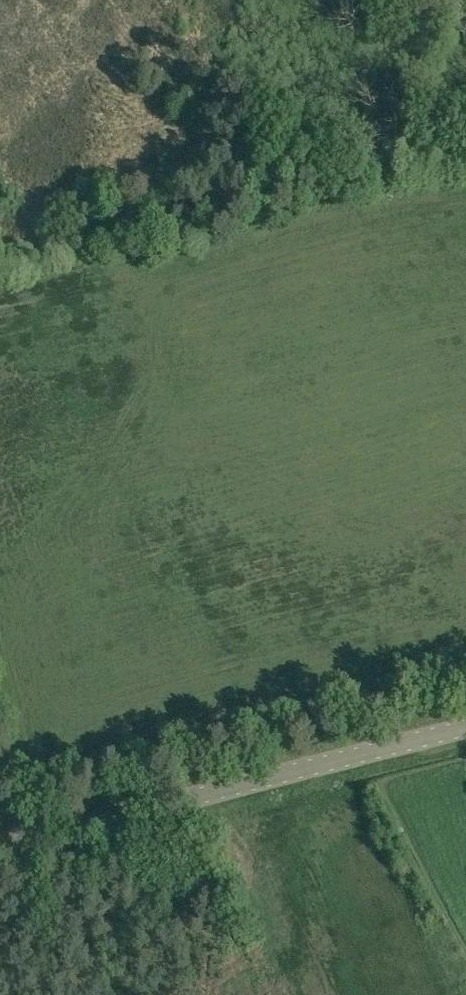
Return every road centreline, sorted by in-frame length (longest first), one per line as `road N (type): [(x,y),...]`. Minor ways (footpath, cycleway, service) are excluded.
road 1 (tertiary): [(0,850),(465,731)]

